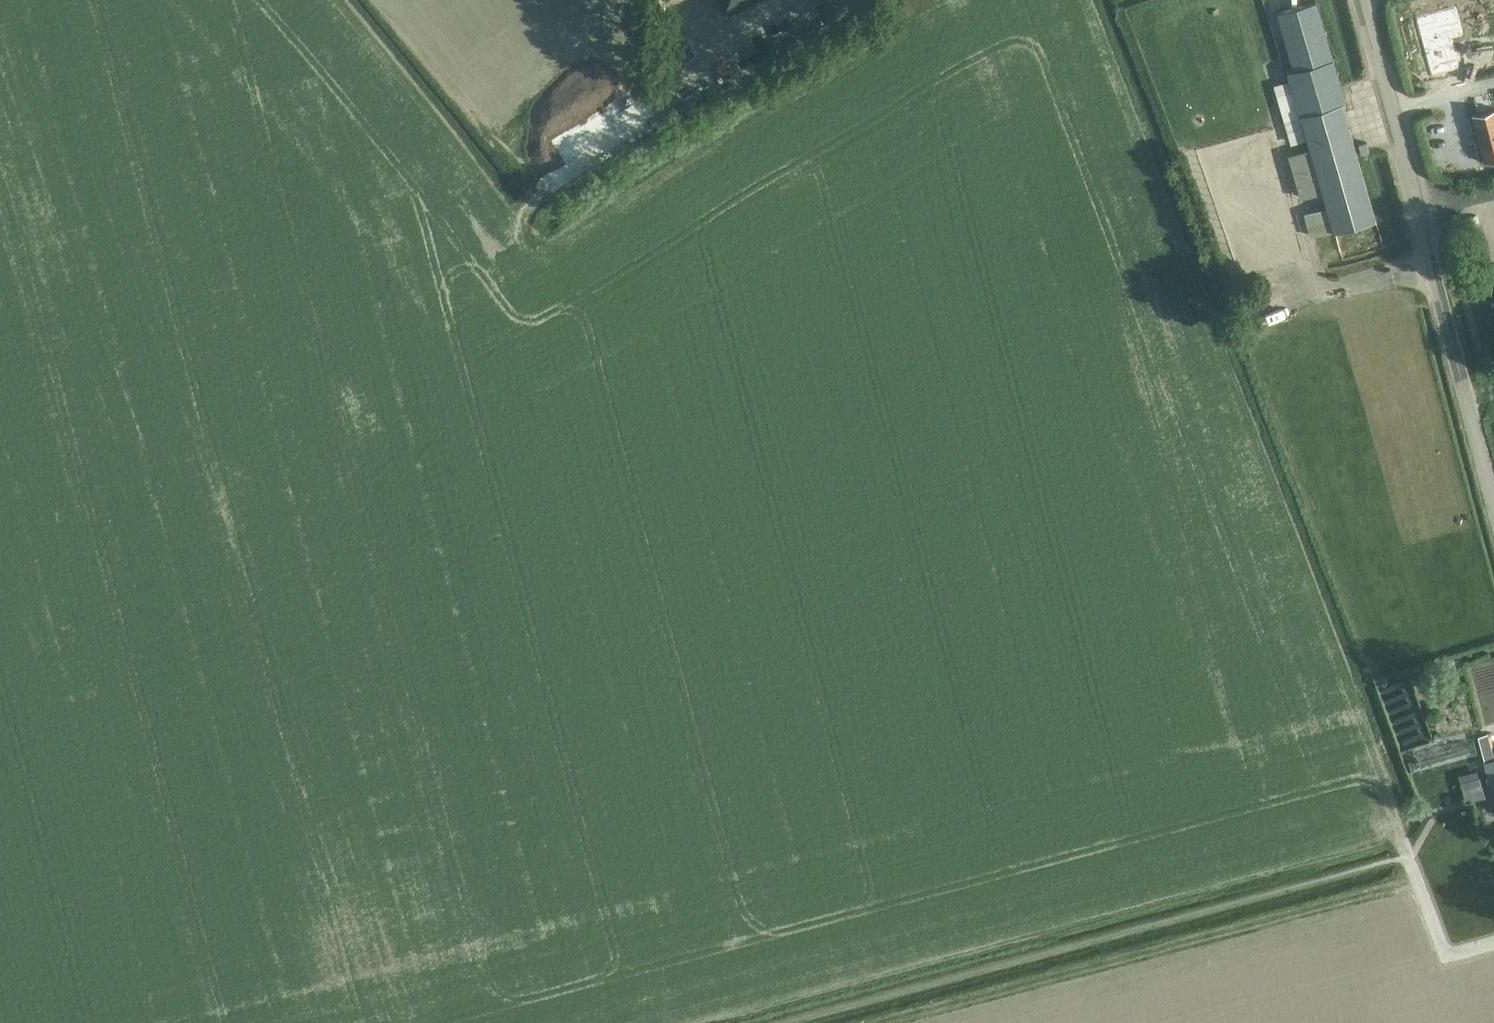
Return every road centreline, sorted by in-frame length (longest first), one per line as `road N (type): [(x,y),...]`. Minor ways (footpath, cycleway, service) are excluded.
road 1 (unclassified): [(1493,494),(1363,0)]
road 2 (unclassified): [(1493,945),(1453,956),(1439,948),(1406,859)]

